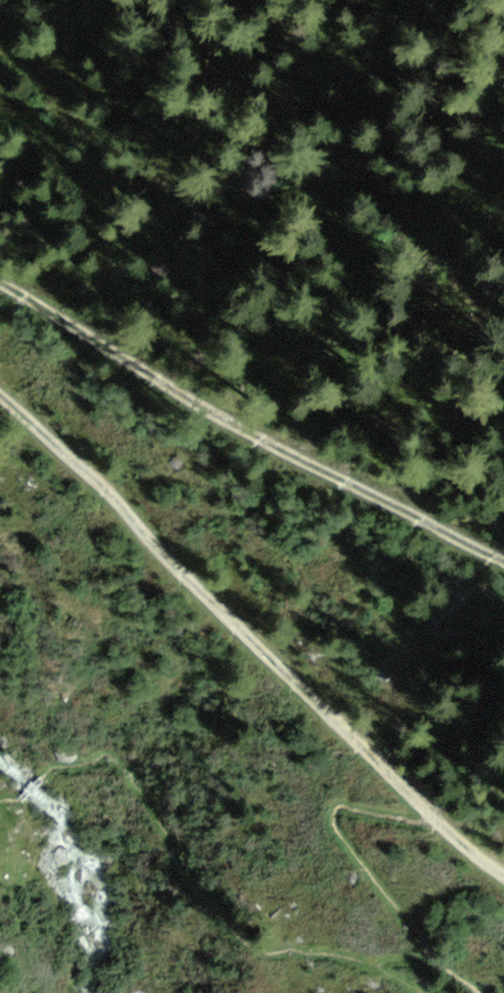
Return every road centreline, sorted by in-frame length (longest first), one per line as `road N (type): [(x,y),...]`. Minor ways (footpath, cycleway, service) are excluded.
road 1 (track): [(0,395),(88,468),(437,821)]
road 2 (track): [(503,562),(244,431),(0,283)]

